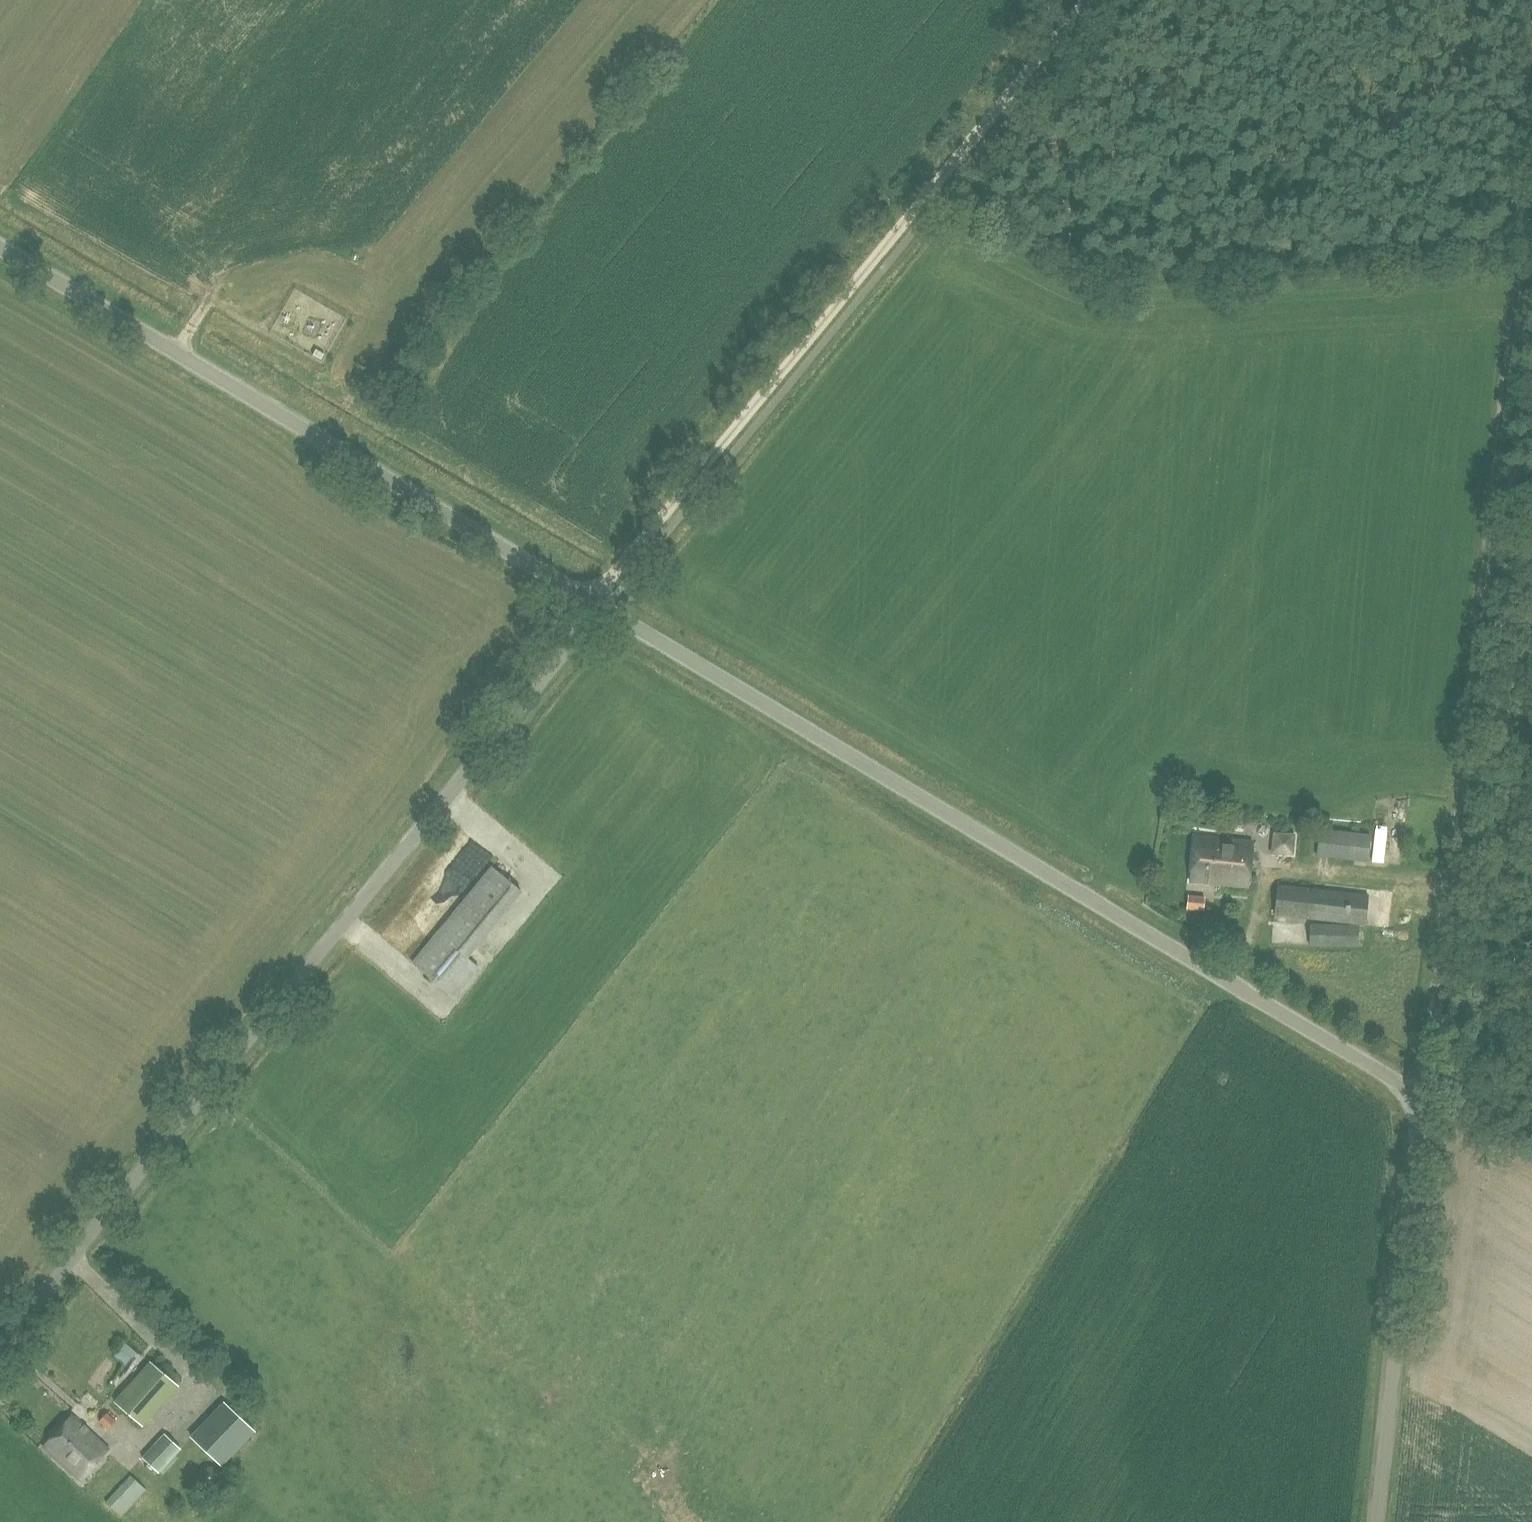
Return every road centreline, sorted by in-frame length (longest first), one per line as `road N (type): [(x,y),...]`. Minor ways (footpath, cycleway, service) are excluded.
road 1 (unclassified): [(1375,1521),(1415,1100),(605,606)]
road 2 (unclassified): [(0,1363),(387,868),(605,606)]
road 3 (track): [(1427,1074),(1458,871),(1531,122)]
road 4 (track): [(593,598),(1086,0)]
road 5 (unclassified): [(605,606),(0,252)]
road 6 (track): [(175,352),(214,304),(317,367)]

